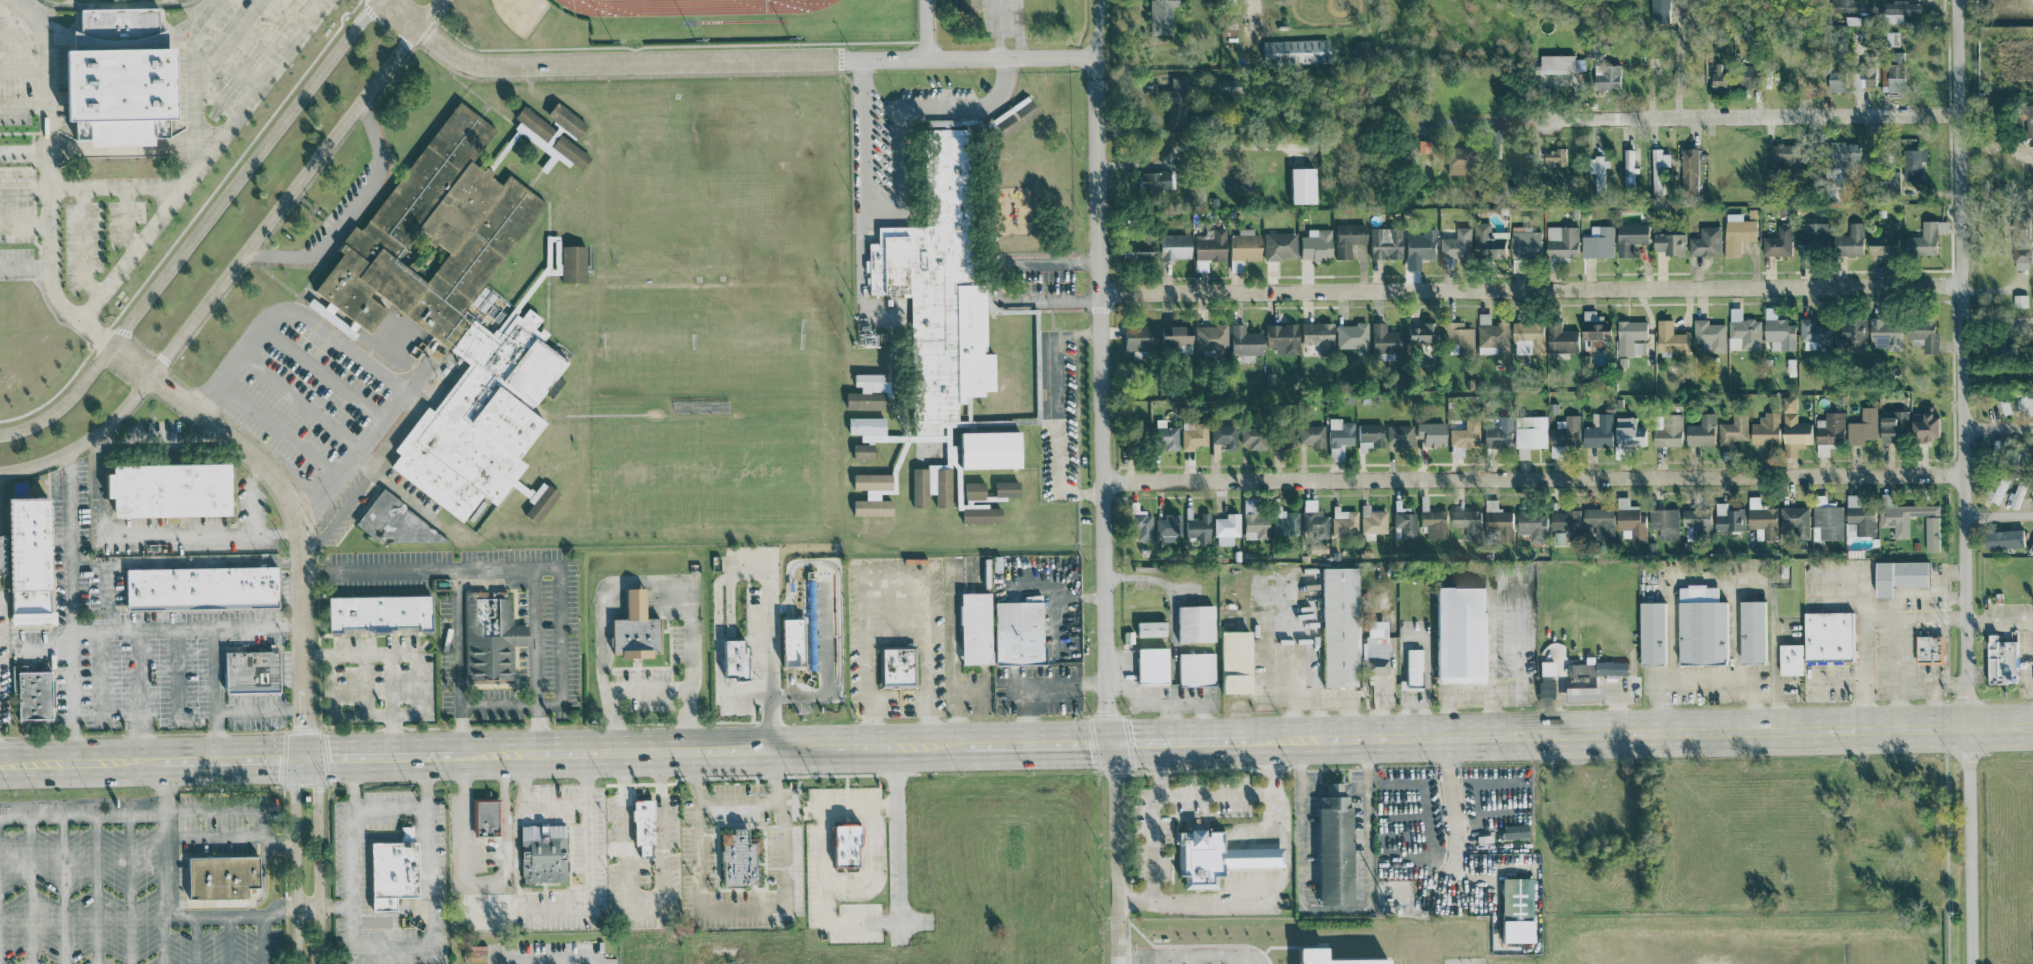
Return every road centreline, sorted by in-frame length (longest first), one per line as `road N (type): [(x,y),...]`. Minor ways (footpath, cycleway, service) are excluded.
road 1 (residential): [(1962,0),(1957,115),(1971,963)]
road 2 (residential): [(1100,294),(1960,285)]
road 3 (residential): [(1104,482),(1962,474)]
road 4 (secondary): [(1240,736),(2032,721)]
road 5 (residential): [(1101,0),(1108,739)]
road 6 (residential): [(386,0),(457,58),(488,66),(1100,57)]
road 7 (residential): [(0,473),(67,453),(121,413),(435,0)]
road 8 (residential): [(376,0),(71,397),(30,427),(0,435)]
road 9 (secondary): [(463,751),(959,742)]
road 10 (residential): [(112,347),(259,461),(293,509),(303,721)]
road 11 (residential): [(1550,118),(1957,115)]
road 12 (residential): [(321,963),(317,754),(303,721)]
road 13 (residential): [(303,721),(295,754),(298,963)]
road 14 (tertiary): [(1108,739),(1117,963)]
road 15 (secondary): [(0,760),(163,756)]
road 16 (secondary): [(959,742),(1108,739)]
road 17 (secondary): [(1108,739),(1240,736)]
road 18 (secondary): [(163,756),(295,754)]

